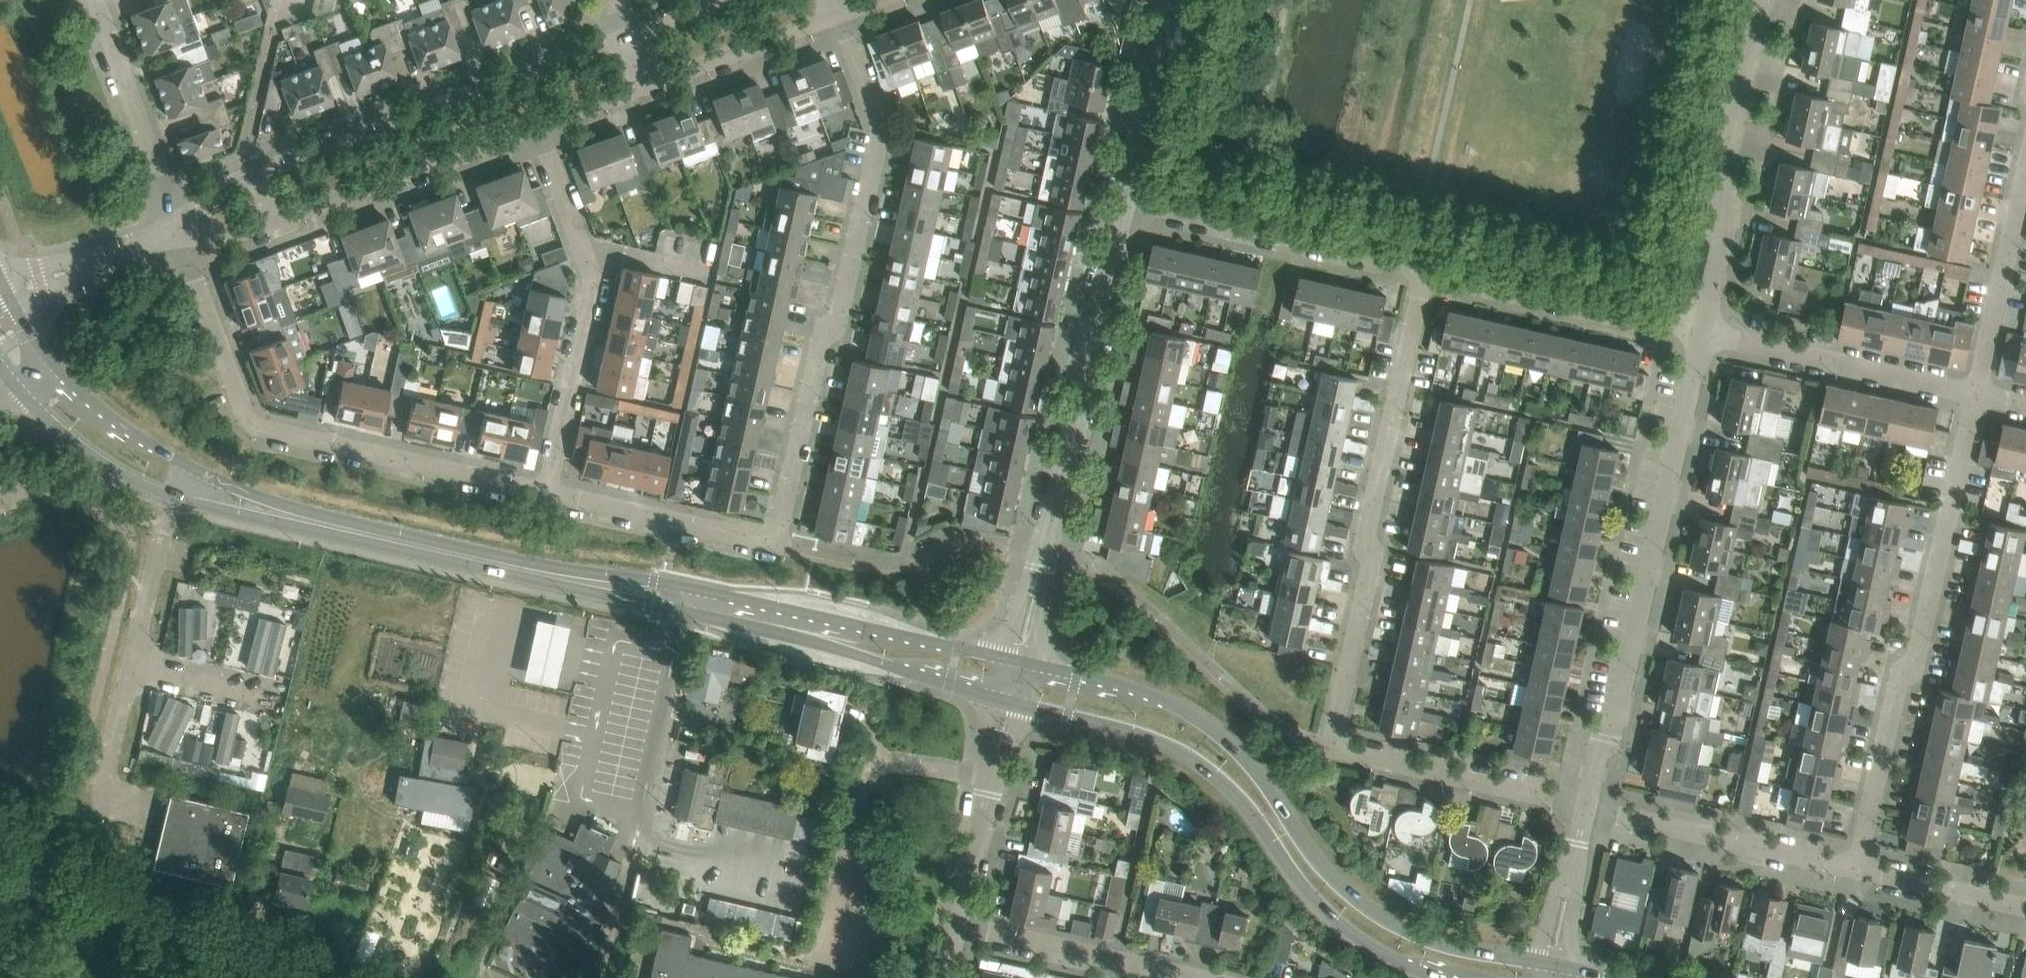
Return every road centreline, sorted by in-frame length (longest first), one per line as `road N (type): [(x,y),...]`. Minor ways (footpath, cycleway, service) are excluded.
road 1 (tertiary): [(179,500),(804,640),(1011,702)]
road 2 (tertiary): [(1021,663),(356,524),(195,469)]
road 3 (residential): [(1586,809),(1330,747),(1372,559),(1365,540),(1425,273)]
road 4 (tertiary): [(1553,963),(1435,941),(1388,920),(1350,894),(1303,844),(1266,784),(1216,731),(1155,697),(1021,663)]
road 5 (residential): [(779,547),(878,126),(836,12)]
road 6 (tertiary): [(1011,702),(1146,737),(1201,767),(1238,802),(1325,914),(1396,963),(1440,977)]
road 7 (residential): [(550,492),(292,437),(264,424),(239,393),(179,232)]
road 8 (residential): [(1858,873),(1974,397)]
road 9 (residential): [(1586,809),(1613,726),(1703,336)]
road 10 (residential): [(1021,663),(1124,205)]
road 11 (residential): [(633,35),(261,176)]
road 12 (residential): [(1703,336),(1732,208),(1720,187),(1760,0)]
road 13 (unclassified): [(299,977),(0,841)]
road 14 (residential): [(822,951),(867,772),(883,763),(993,780)]
road 15 (residential): [(1425,273),(1124,205)]
road 16 (residential): [(1703,336),(1425,273)]
road 17 (residential): [(275,224),(539,123)]
road 18 (residential): [(1858,873),(1586,809)]
road 19 (residential): [(1974,397),(1703,336)]
road 20 (tertiary): [(195,469),(113,424),(73,388),(7,297)]
road 21 (residential): [(179,232),(94,0)]
road 22 (residential): [(1198,977),(960,923)]
road 23 (residential): [(550,492),(593,294),(589,261)]
road 24 (residential): [(779,547),(550,492)]
road 25 (residential): [(1974,397),(2025,173)]
road 26 (tertiary): [(0,366),(91,457),(179,500)]
road 27 (residential): [(1124,205),(1171,0)]
road 28 (residential): [(649,81),(836,12)]
road 29 (residential): [(149,812),(103,799),(132,658)]
road 30 (residential): [(7,297),(179,232)]
road 31 (residential): [(2025,910),(1858,873)]
road 32 (residential): [(132,658),(179,500)]
road 33 (residential): [(1553,963),(1586,809)]
road 34 (residential): [(589,261),(539,123)]
road 35 (residential): [(960,923),(993,780)]
road 36 (residential): [(132,658),(270,693)]
road 37 (residential): [(589,261),(607,254),(712,278)]
road 38 (track): [(2,977),(34,857)]

